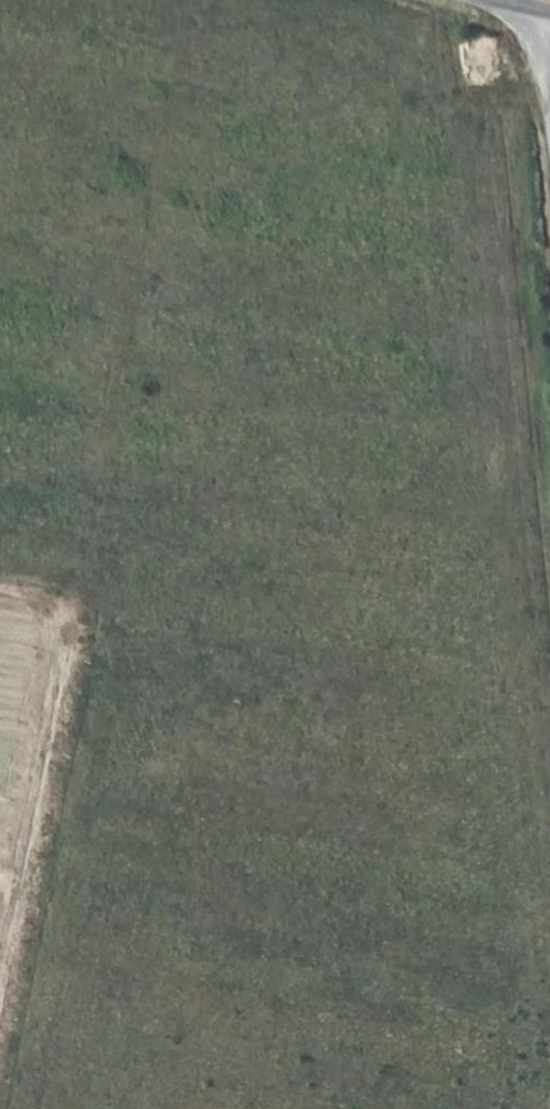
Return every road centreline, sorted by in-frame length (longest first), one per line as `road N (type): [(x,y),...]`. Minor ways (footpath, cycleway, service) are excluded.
road 1 (track): [(197,0),(0,990)]
road 2 (track): [(549,598),(500,118),(549,107)]

